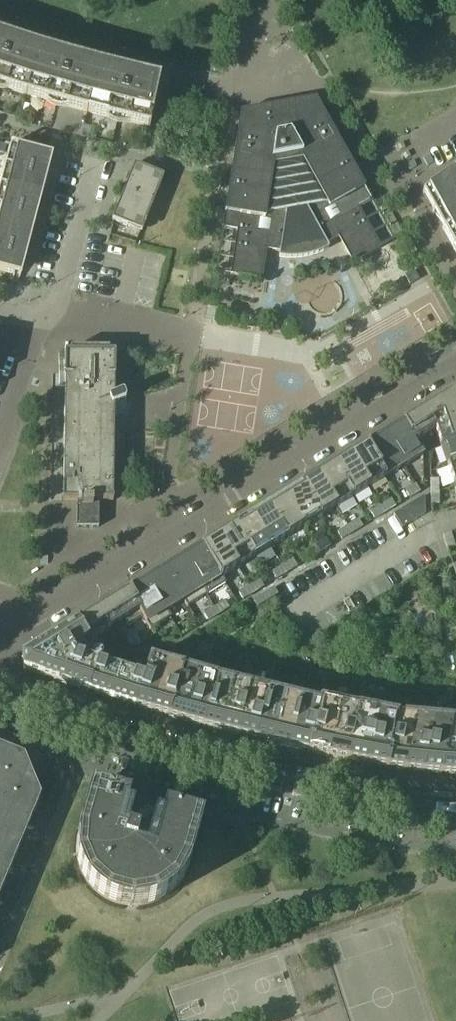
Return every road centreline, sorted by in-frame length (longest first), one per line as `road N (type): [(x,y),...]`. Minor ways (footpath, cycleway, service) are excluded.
road 1 (residential): [(455,358),(32,621),(0,617)]
road 2 (residential): [(455,815),(288,783),(0,696)]
road 3 (residential): [(52,317),(98,153)]

